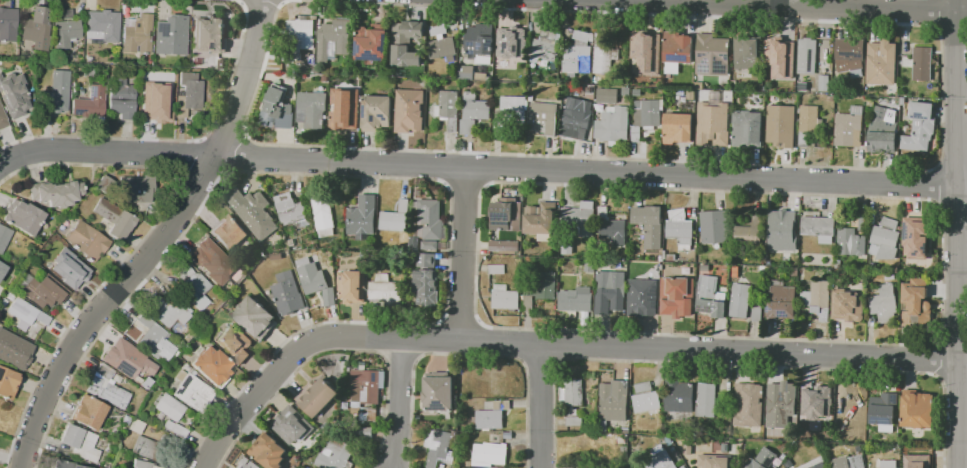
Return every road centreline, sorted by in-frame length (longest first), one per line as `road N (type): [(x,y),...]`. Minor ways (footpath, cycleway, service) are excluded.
road 1 (residential): [(966,182),(81,151),(36,152),(3,165)]
road 2 (residential): [(966,361),(319,337)]
road 3 (residential): [(268,0),(245,86),(197,201),(72,358),(24,467)]
road 4 (residential): [(954,12),(956,467)]
road 5 (residential): [(966,13),(646,0)]
road 6 (residential): [(467,165),(460,339)]
road 7 (residential): [(319,337),(287,360),(210,467)]
road 8 (residential): [(404,337),(389,467)]
road 9 (residential): [(539,343),(541,467)]

